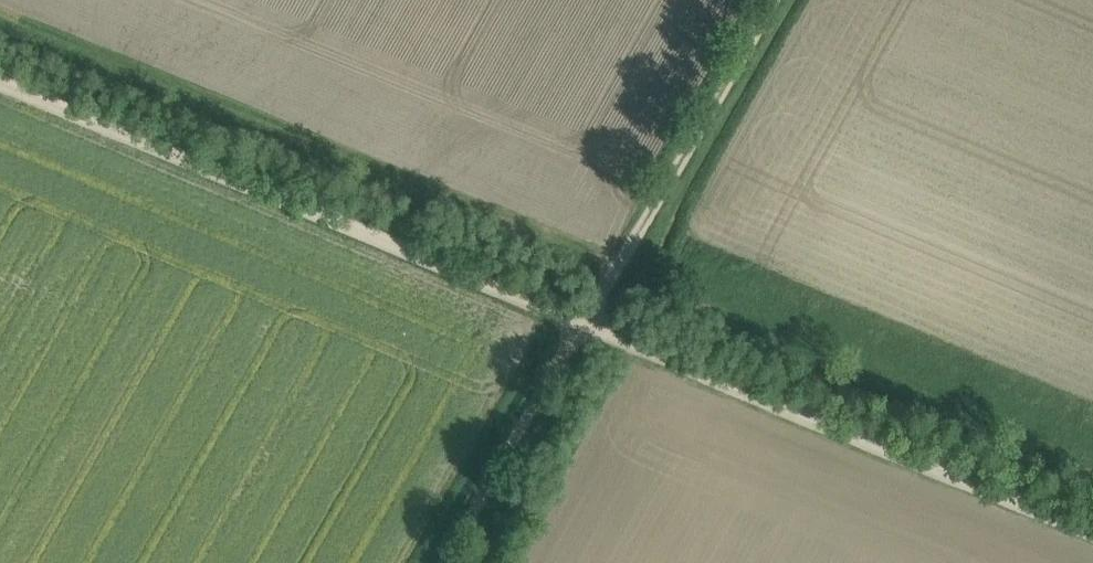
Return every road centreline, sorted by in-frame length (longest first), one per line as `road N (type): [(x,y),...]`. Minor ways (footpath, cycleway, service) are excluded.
road 1 (track): [(1092,532),(0,88)]
road 2 (track): [(770,0),(448,562)]

